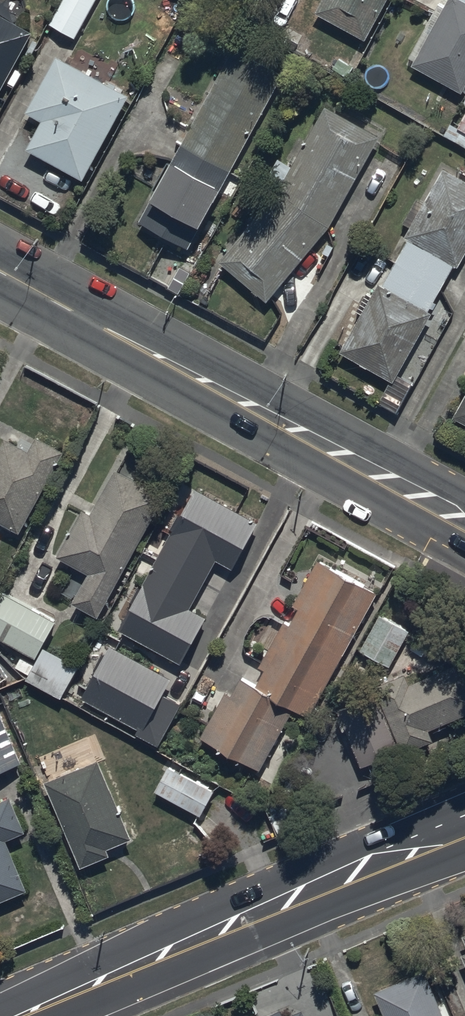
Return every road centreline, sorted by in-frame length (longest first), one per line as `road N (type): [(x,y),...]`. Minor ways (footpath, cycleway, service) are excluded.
road 1 (tertiary): [(0,271),(464,529)]
road 2 (secondary): [(29,1015),(464,833)]

